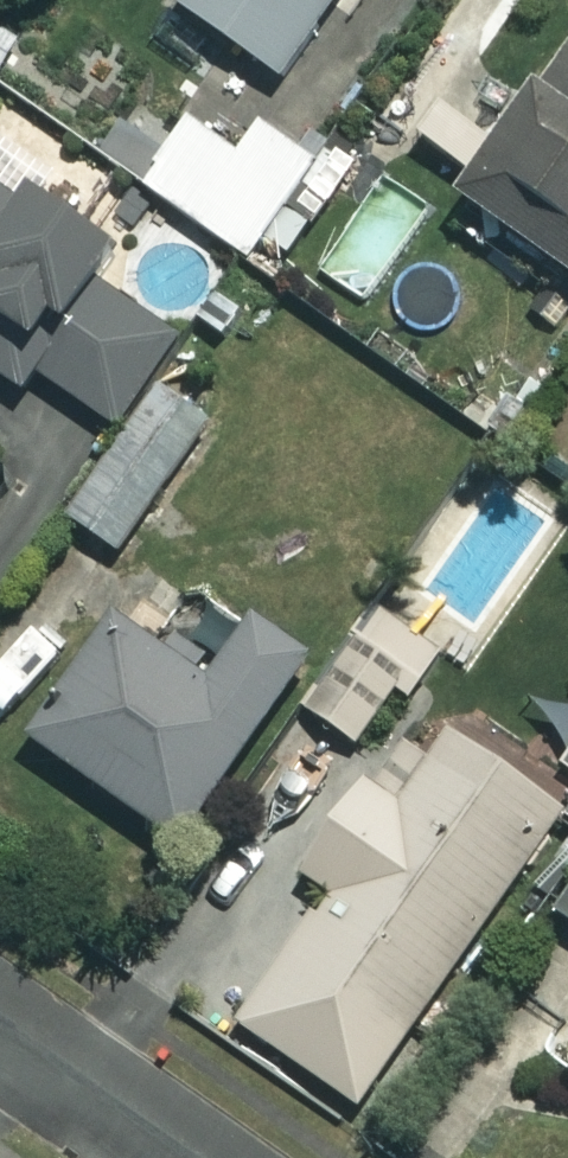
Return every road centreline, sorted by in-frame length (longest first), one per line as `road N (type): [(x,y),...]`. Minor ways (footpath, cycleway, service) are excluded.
road 1 (residential): [(0,1034),(176,1157)]

